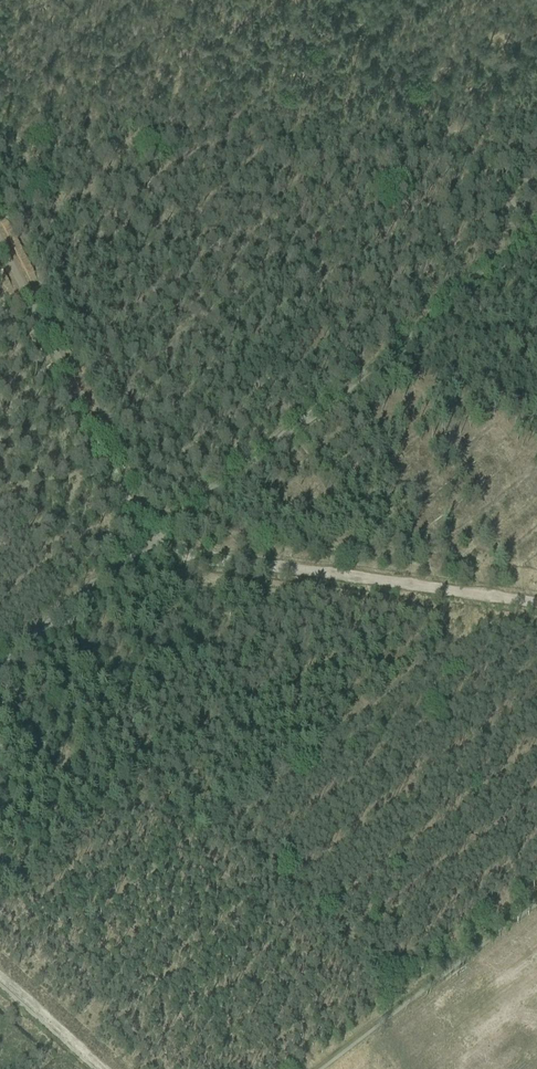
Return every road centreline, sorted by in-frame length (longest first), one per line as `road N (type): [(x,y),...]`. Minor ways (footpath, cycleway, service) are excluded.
road 1 (track): [(147,540),(536,234)]
road 2 (track): [(147,540),(200,556),(536,604)]
road 3 (unclassified): [(147,540),(0,242)]
road 4 (track): [(311,1068),(536,892)]
road 5 (track): [(0,976),(105,1068)]

